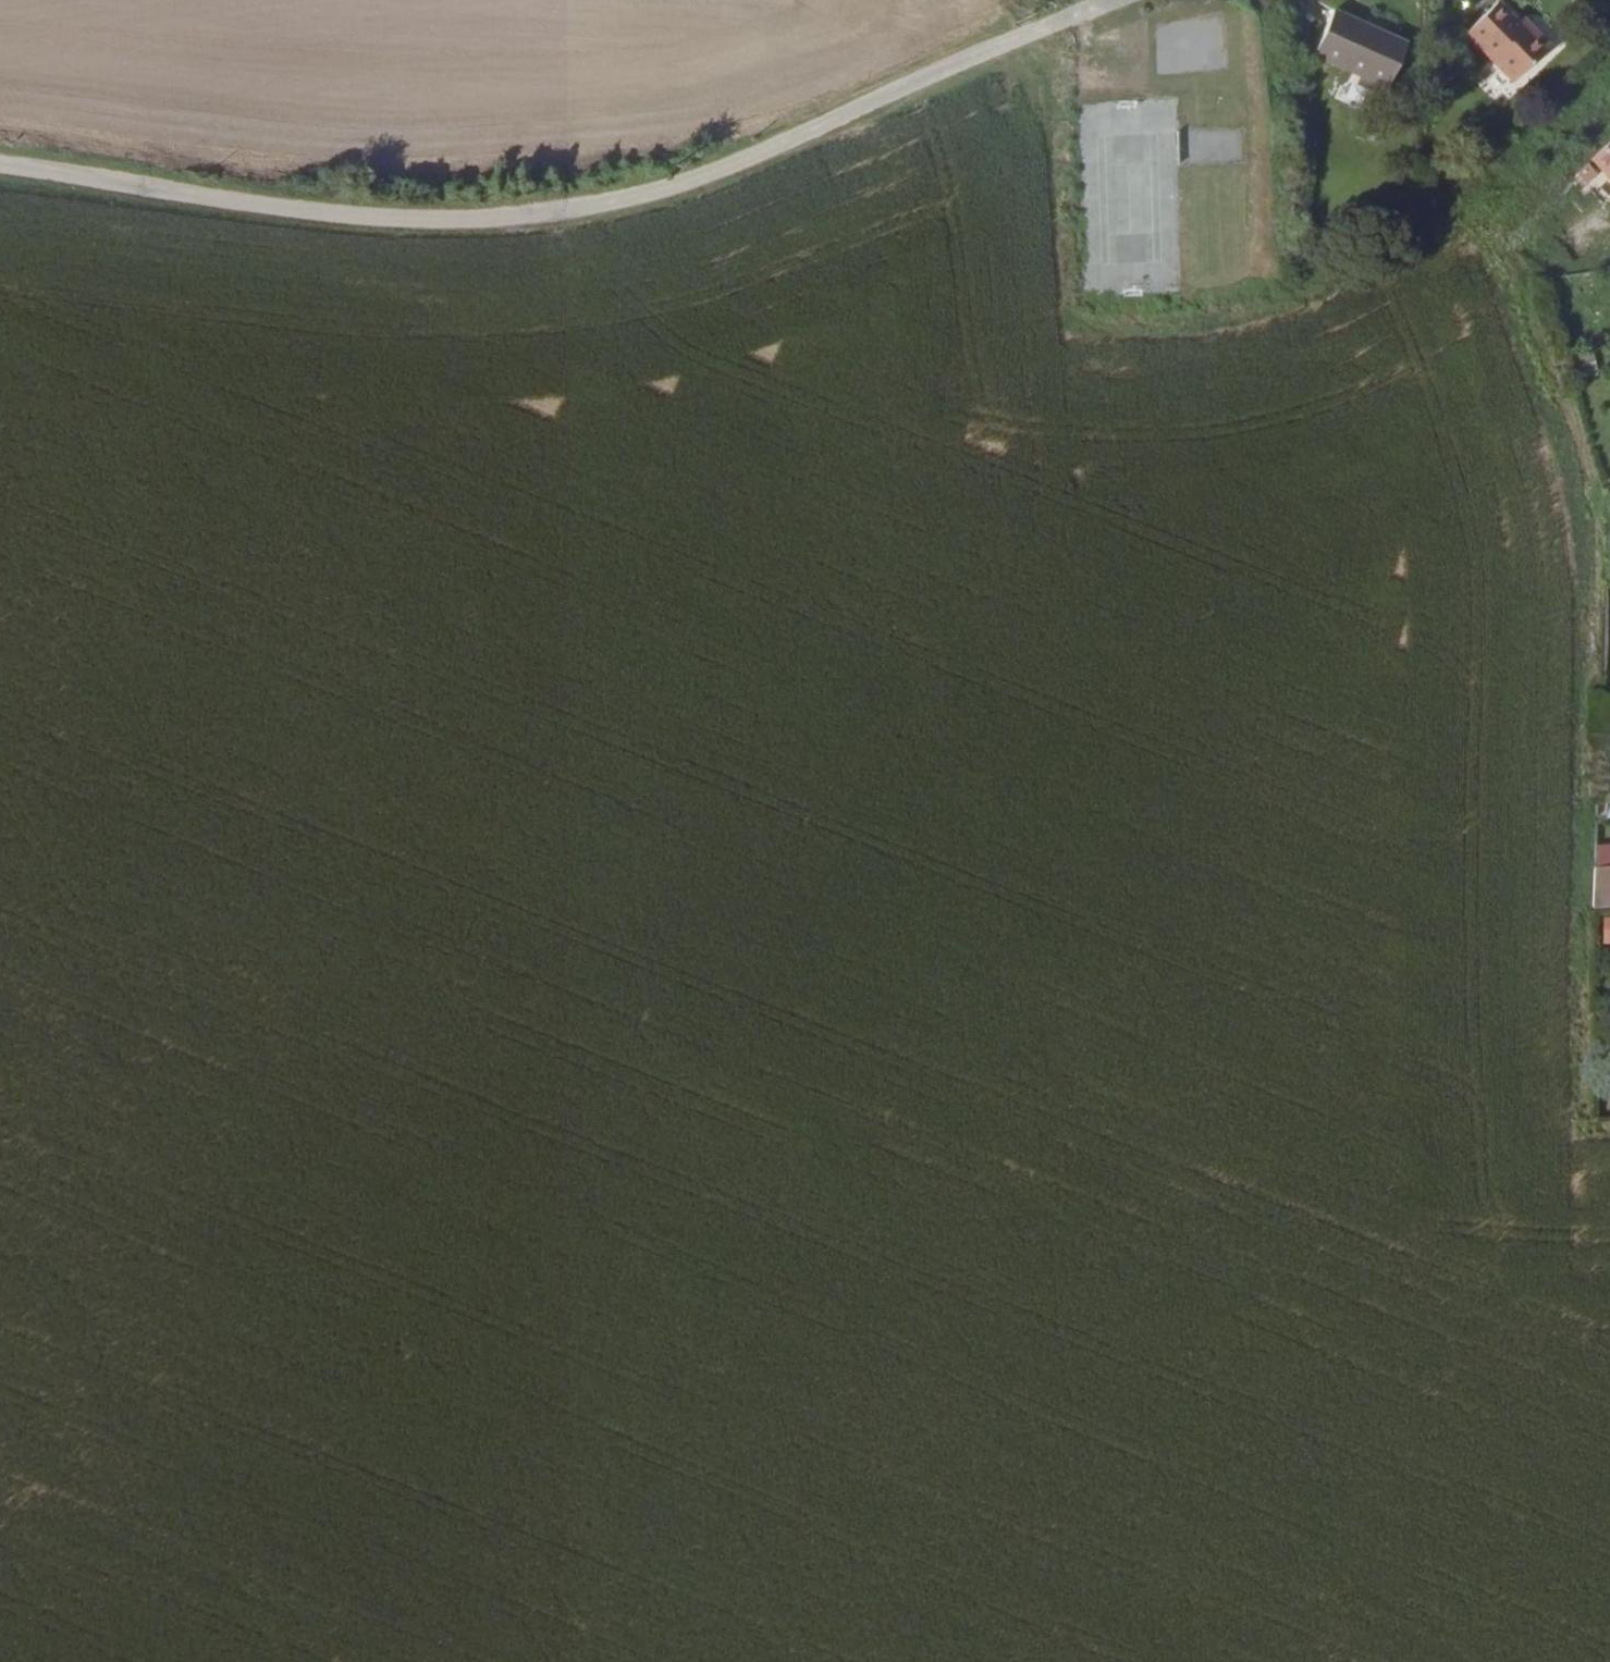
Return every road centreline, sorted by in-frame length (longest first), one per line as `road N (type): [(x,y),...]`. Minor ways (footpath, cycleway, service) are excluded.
road 1 (unclassified): [(0,167),(390,220),(493,220),(599,208),(723,173),(1070,20)]

